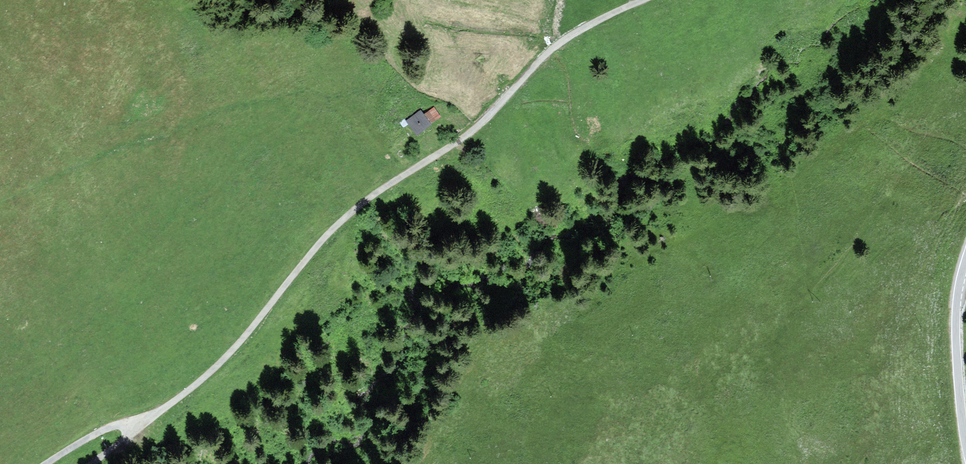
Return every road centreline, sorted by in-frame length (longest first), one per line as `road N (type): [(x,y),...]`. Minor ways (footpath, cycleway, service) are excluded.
road 1 (track): [(94,463),(221,364),(358,208),(471,133),(560,43),(643,0)]
road 2 (unclassified): [(965,260),(956,320),(965,443)]

